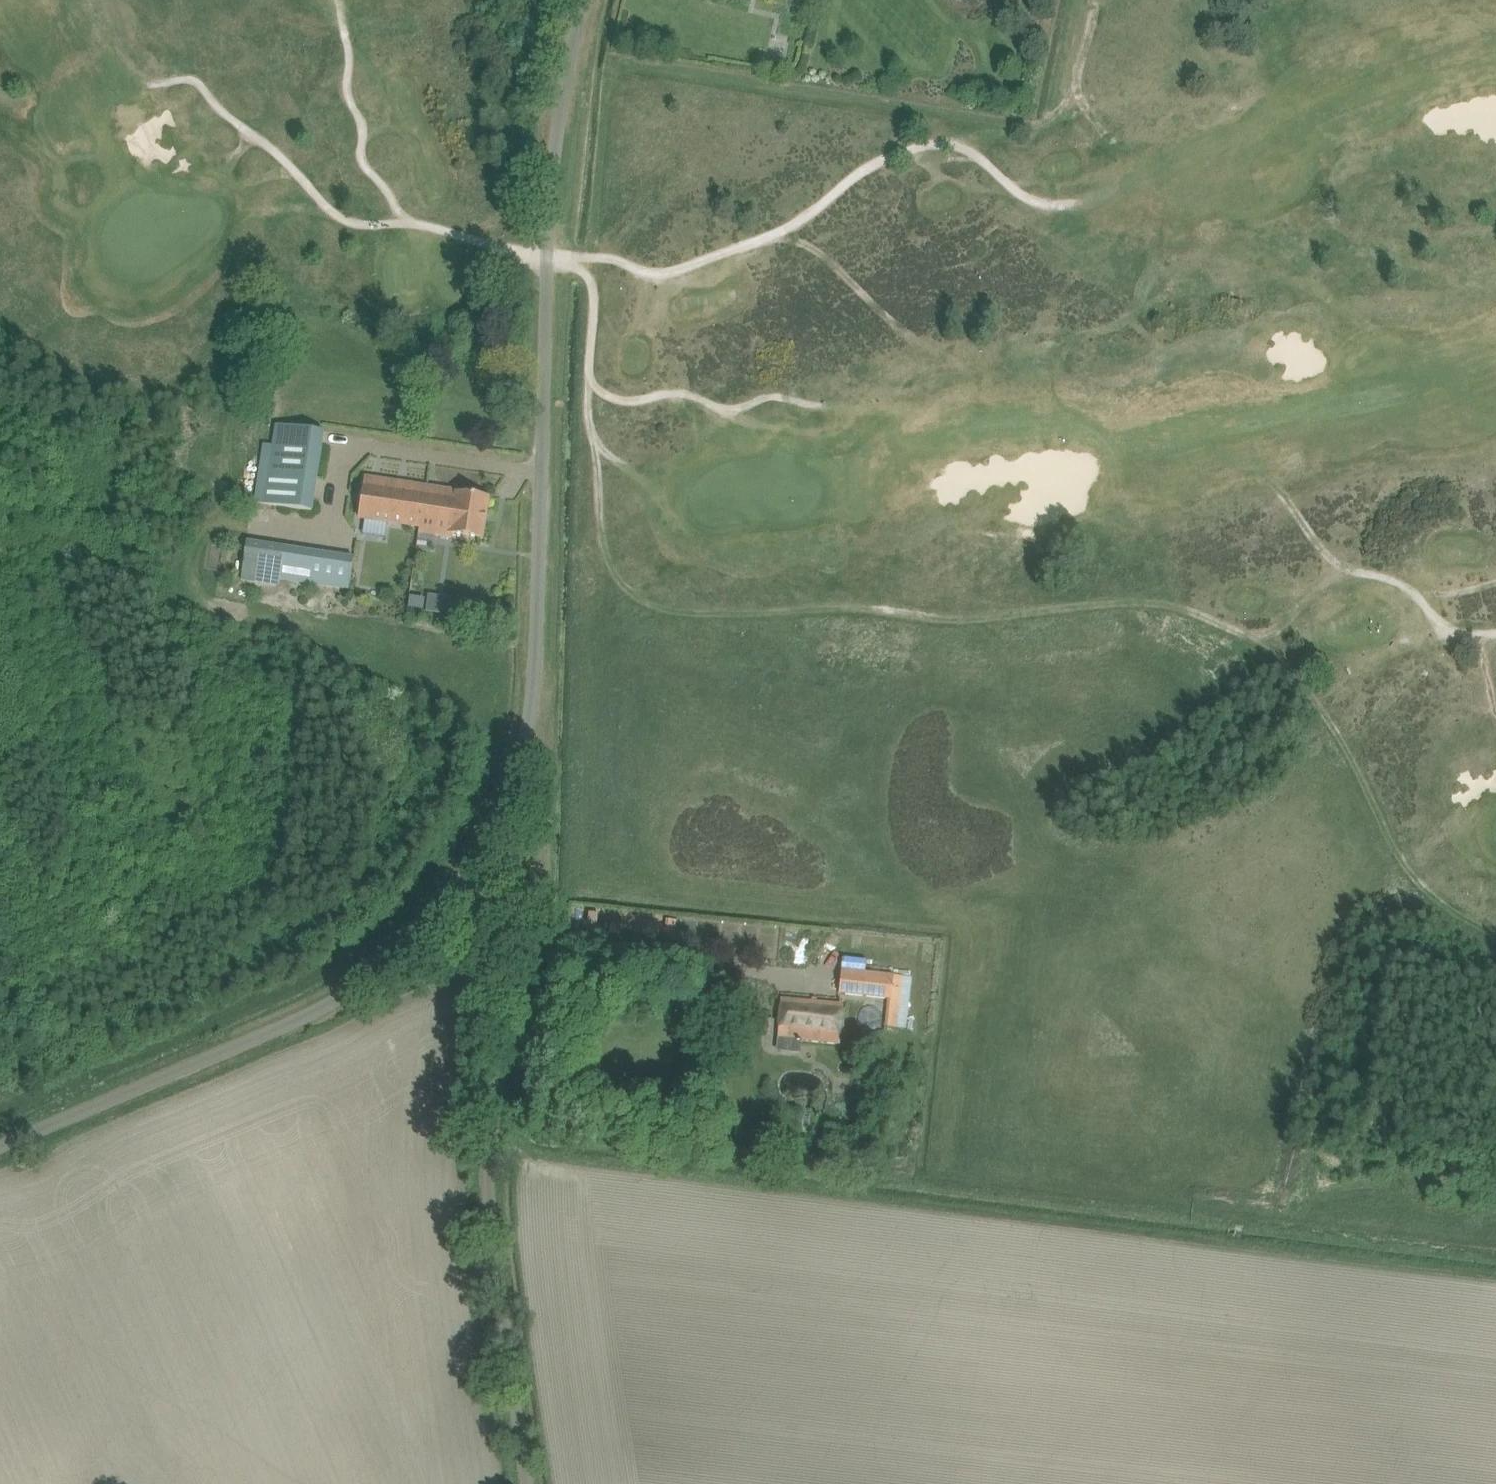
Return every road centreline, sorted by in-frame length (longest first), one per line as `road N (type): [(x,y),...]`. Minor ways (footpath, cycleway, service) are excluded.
road 1 (unclassified): [(0,1149),(353,998),(411,958),(474,873),(513,793),(537,704),(562,152),(594,0)]
road 2 (track): [(535,1483),(490,1216),(519,957),(474,873)]

